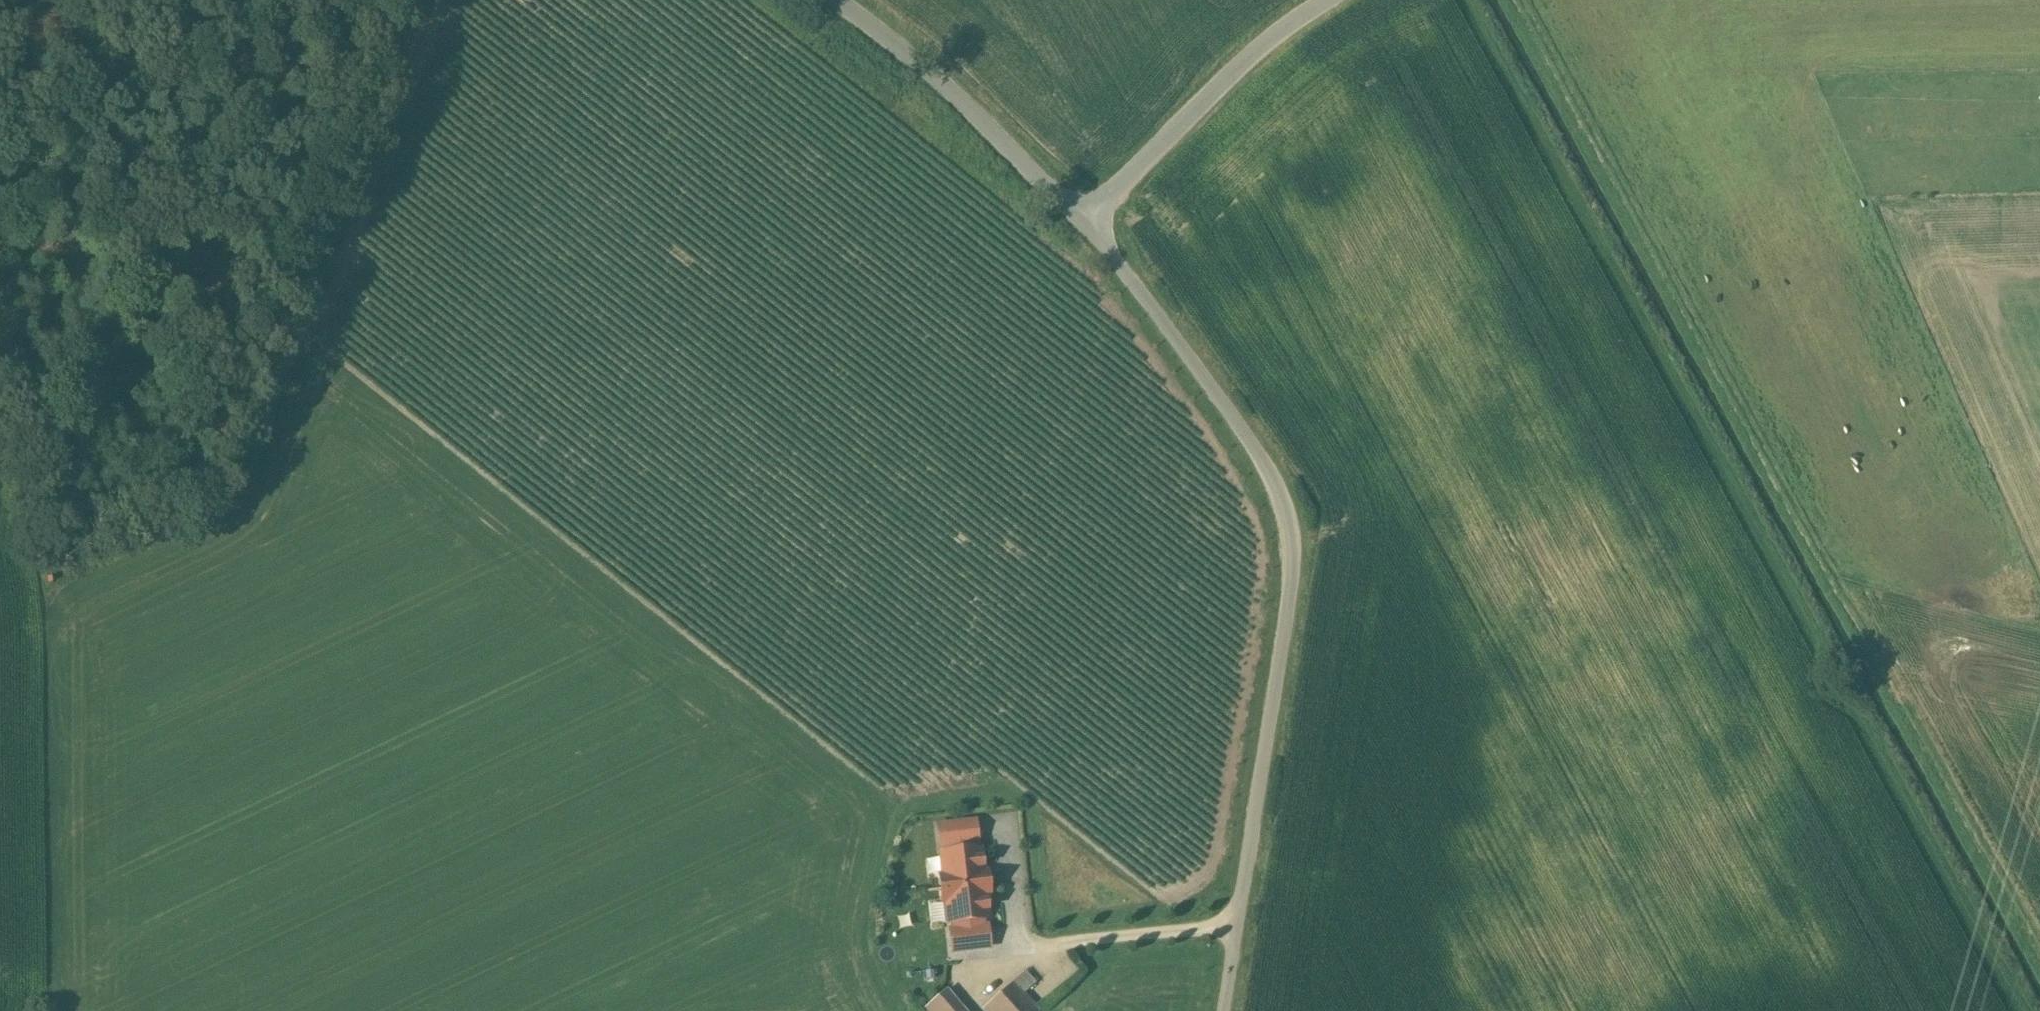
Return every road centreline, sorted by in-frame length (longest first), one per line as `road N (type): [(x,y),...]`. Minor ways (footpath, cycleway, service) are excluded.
road 1 (unclassified): [(1087,221),(1210,383),(1286,509),(1295,566),(1224,1010)]
road 2 (unclassified): [(838,0),(1087,221)]
road 3 (unclassified): [(1087,221),(1268,43),(1331,0)]

